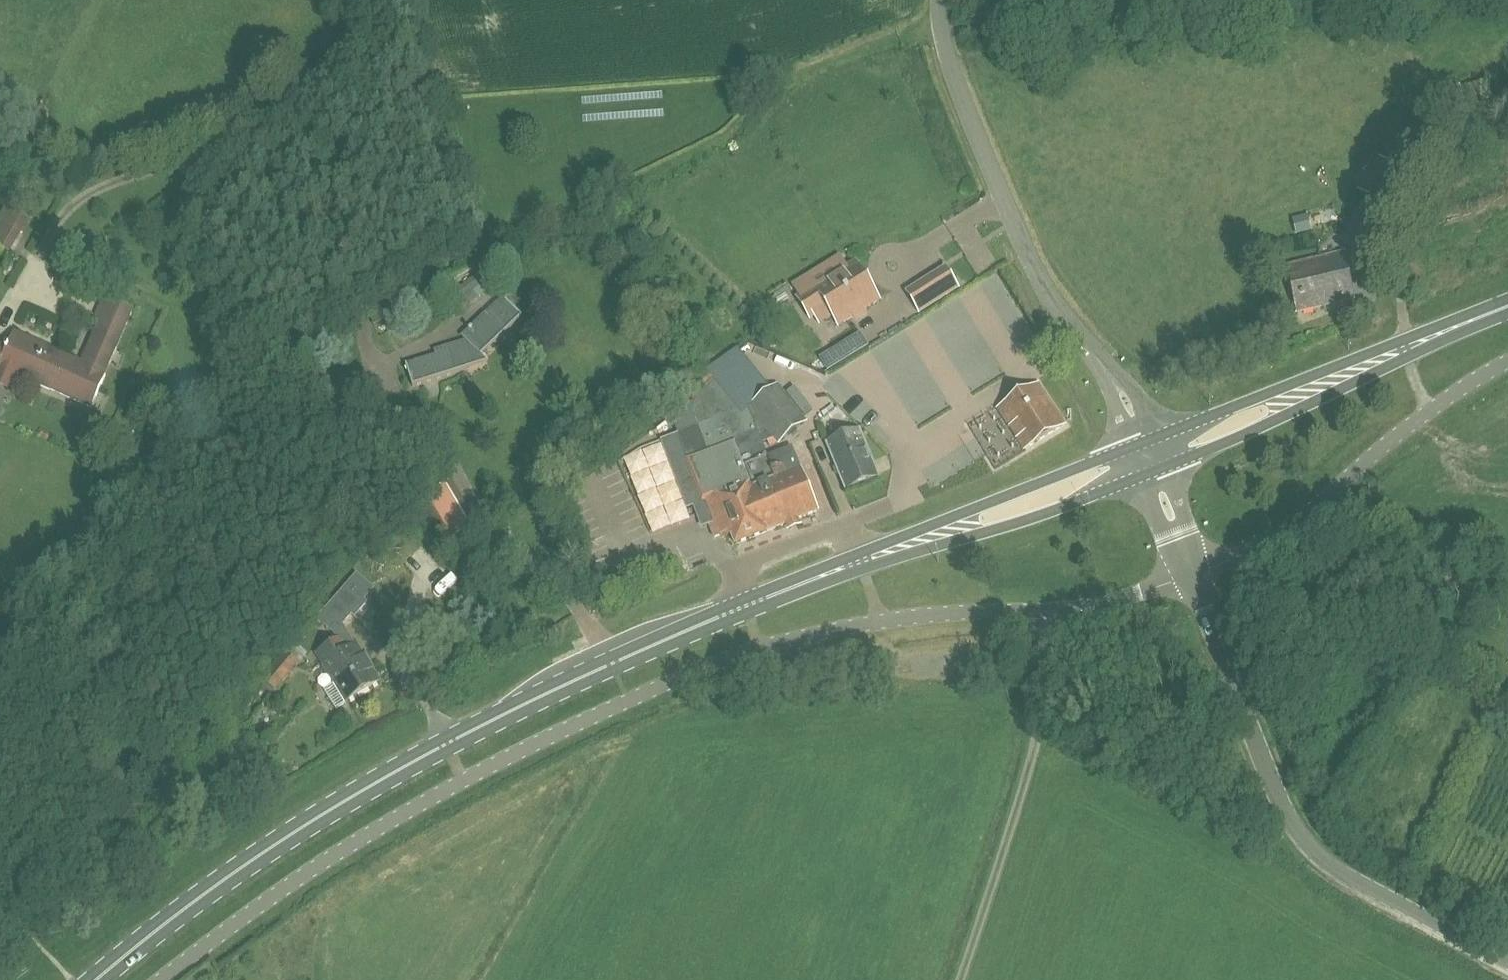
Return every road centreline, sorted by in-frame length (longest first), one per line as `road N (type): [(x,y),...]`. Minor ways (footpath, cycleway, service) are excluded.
road 1 (unclassified): [(167,979),(291,886),(463,784),(718,665),(877,623),(1112,604),(1192,572)]
road 2 (secondary): [(103,979),(225,881),(401,771),(748,605)]
road 3 (unclassified): [(1507,970),(1316,864),(1296,842),(1192,572)]
road 4 (unclassified): [(1143,443),(1121,391),(1054,304),(1023,245),(957,85),(940,0)]
road 5 (secondary): [(748,605),(772,603),(1154,471)]
road 6 (secondary): [(1143,443),(767,590),(748,605)]
road 7 (secondary): [(1507,300),(1143,443)]
road 8 (secondary): [(1154,471),(1507,313)]
road 9 (unclassified): [(1192,572),(1277,534),(1418,419),(1507,361)]

